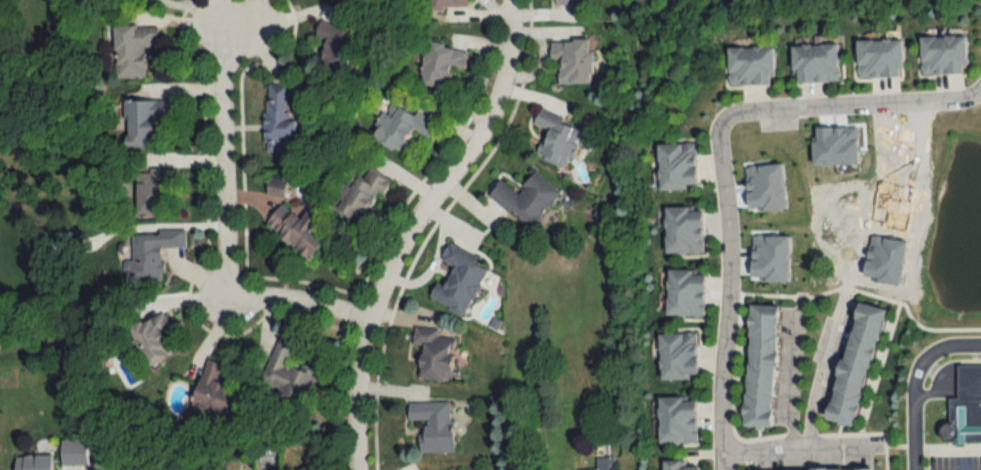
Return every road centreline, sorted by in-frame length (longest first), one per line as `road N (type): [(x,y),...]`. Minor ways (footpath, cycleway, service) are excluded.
road 1 (residential): [(507,0),(499,95),(414,222),(368,325),(355,400),(356,469)]
road 2 (residential): [(721,447),(806,440),(870,177),(896,171),(916,153),(914,103)]
road 3 (residential): [(368,325),(334,311),(246,300),(225,284),(221,76),(246,12)]
road 4 (residential): [(721,469),(731,237),(722,121)]
road 5 (residential): [(722,121),(739,111),(961,101),(980,89)]
road 6 (residential): [(980,346),(945,347),(915,373),(913,469)]

